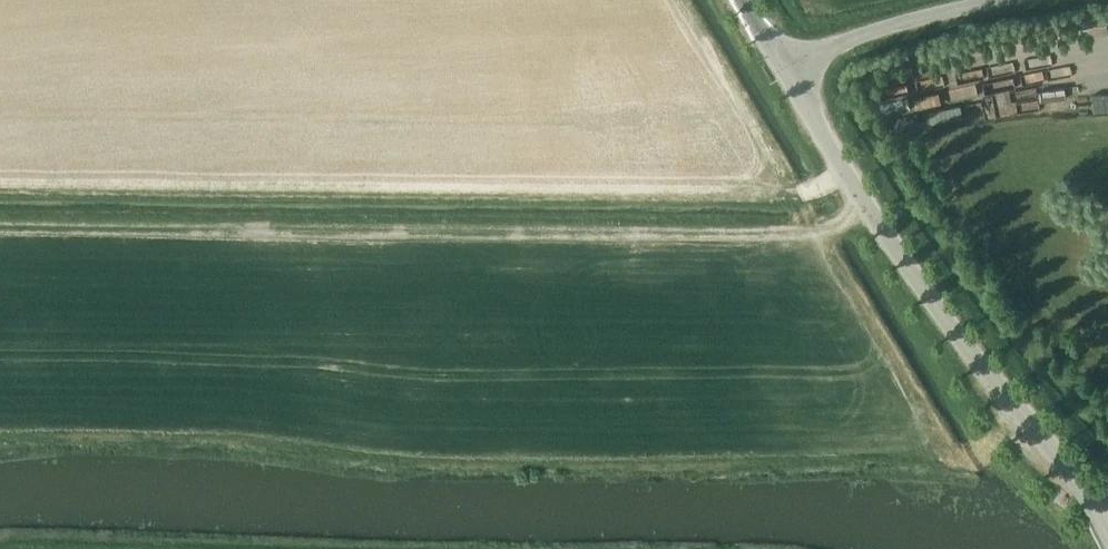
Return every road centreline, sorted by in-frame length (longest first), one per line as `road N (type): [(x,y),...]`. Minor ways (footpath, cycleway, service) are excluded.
road 1 (tertiary): [(1107,533),(1066,462),(910,270),(785,75)]
road 2 (unclassified): [(785,75),(840,43),(999,0)]

